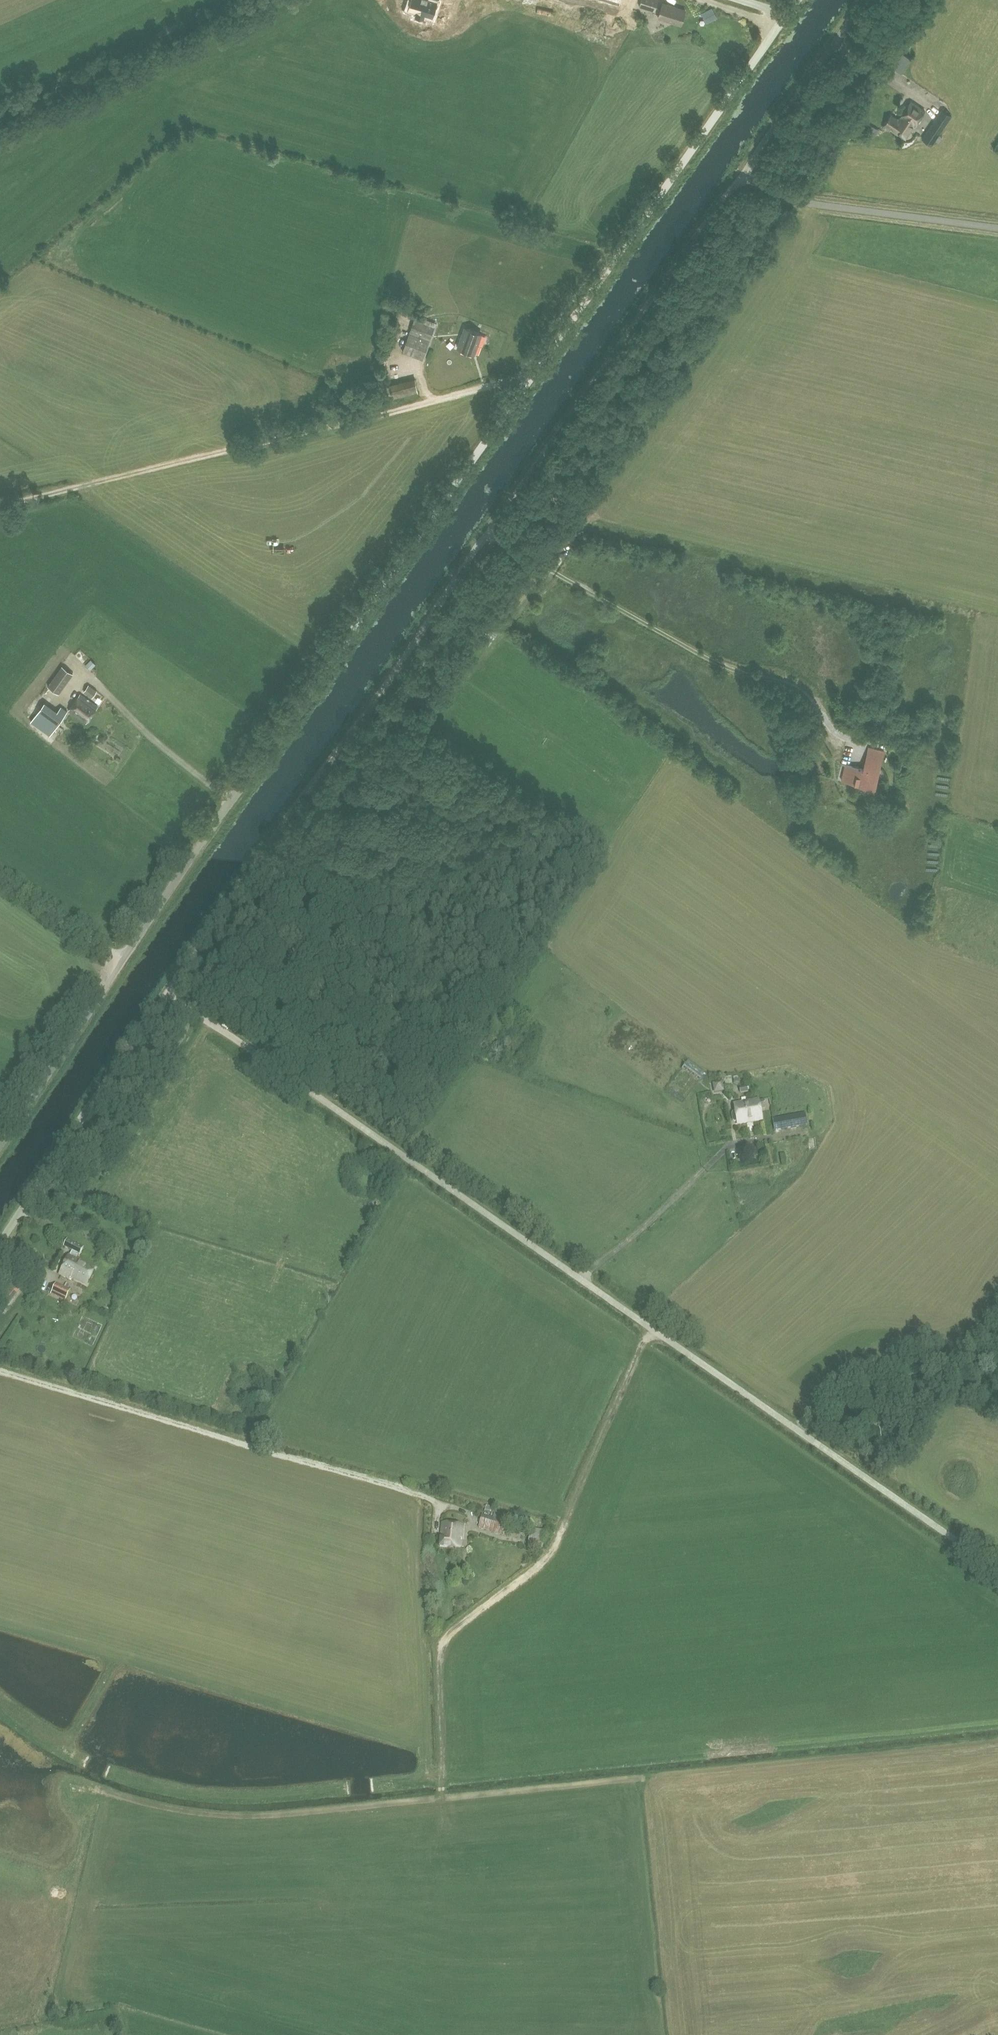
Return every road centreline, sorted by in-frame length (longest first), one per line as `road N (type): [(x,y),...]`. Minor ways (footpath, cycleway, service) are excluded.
road 1 (unclassified): [(0,1143),(256,763),(785,15)]
road 2 (unclassified): [(997,1568),(166,992)]
road 3 (track): [(52,1160),(488,529)]
road 4 (track): [(442,1795),(438,1668),(445,1639),(549,1554),(650,1328)]
road 5 (track): [(0,507),(518,379)]
road 6 (unclassified): [(997,228),(804,201),(745,171),(864,0)]
road 7 (track): [(442,1506),(0,1371)]
road 8 (track): [(488,529),(745,171)]
road 9 (track): [(830,746),(506,542)]
road 10 (track): [(120,961),(0,880)]

